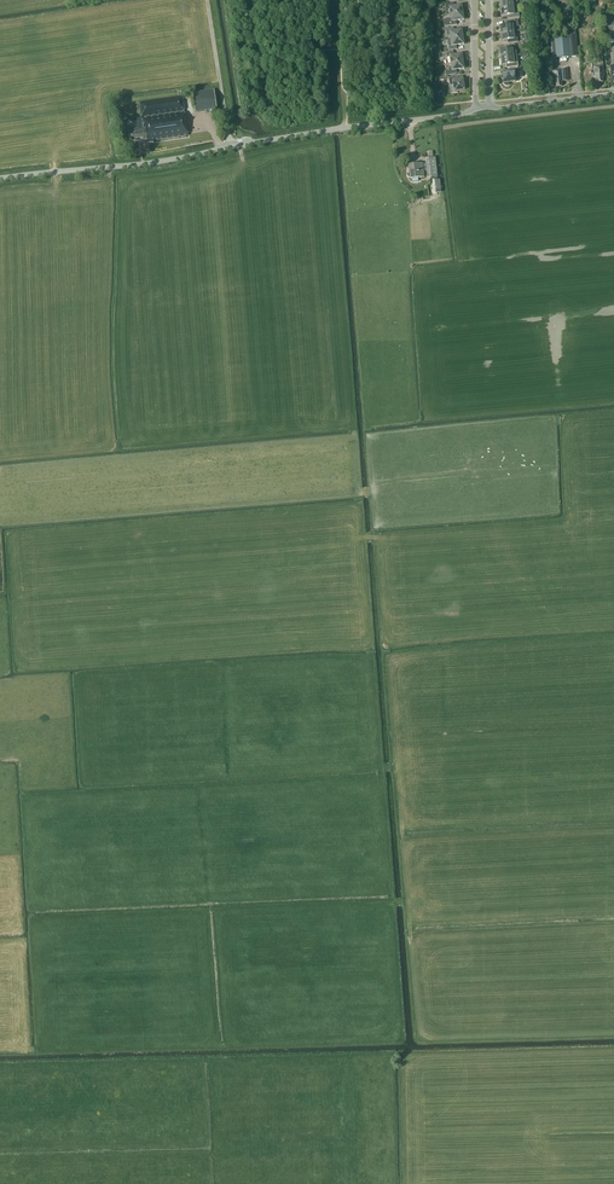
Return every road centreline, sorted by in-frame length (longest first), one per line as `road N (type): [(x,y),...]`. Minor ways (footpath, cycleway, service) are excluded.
road 1 (unclassified): [(0,179),(476,108)]
road 2 (unclassified): [(490,107),(613,95)]

